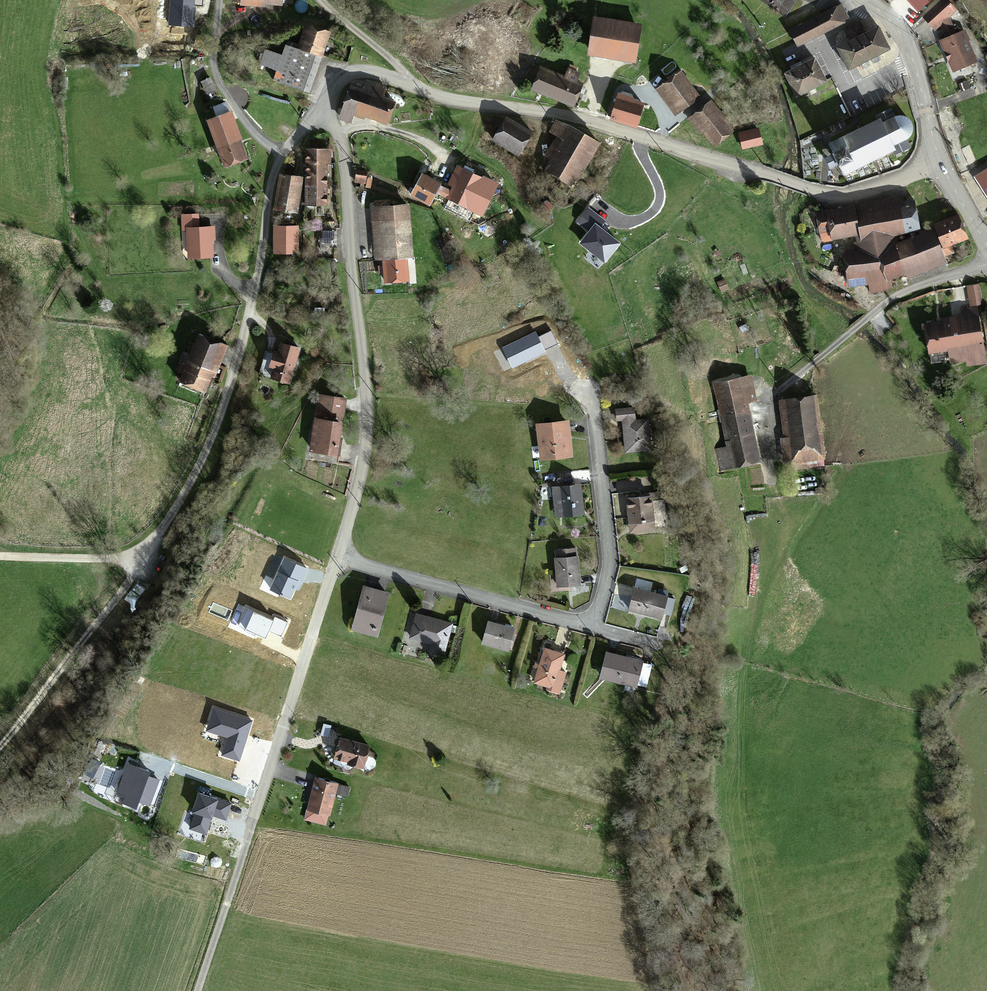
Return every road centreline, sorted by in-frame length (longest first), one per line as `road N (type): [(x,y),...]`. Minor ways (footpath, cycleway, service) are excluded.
road 1 (residential): [(321,115),(346,75),(365,68),(452,99),(604,124),(814,190),(843,192),(937,159)]
road 2 (residential): [(338,556),(580,622),(599,611),(611,552),(594,405)]
road 3 (residential): [(321,115),(342,144),(368,413),(338,556)]
road 4 (residential): [(143,558),(221,413),(283,152)]
road 5 (track): [(0,746),(143,558),(0,555)]
road 6 (residential): [(768,399),(892,297),(986,265)]
road 7 (residential): [(338,556),(267,780)]
road 8 (track): [(198,990),(267,780)]
road 9 (tertiary): [(937,159),(908,45),(867,0)]
road 10 (residential): [(283,152),(247,124),(221,83),(214,60),(218,0)]

